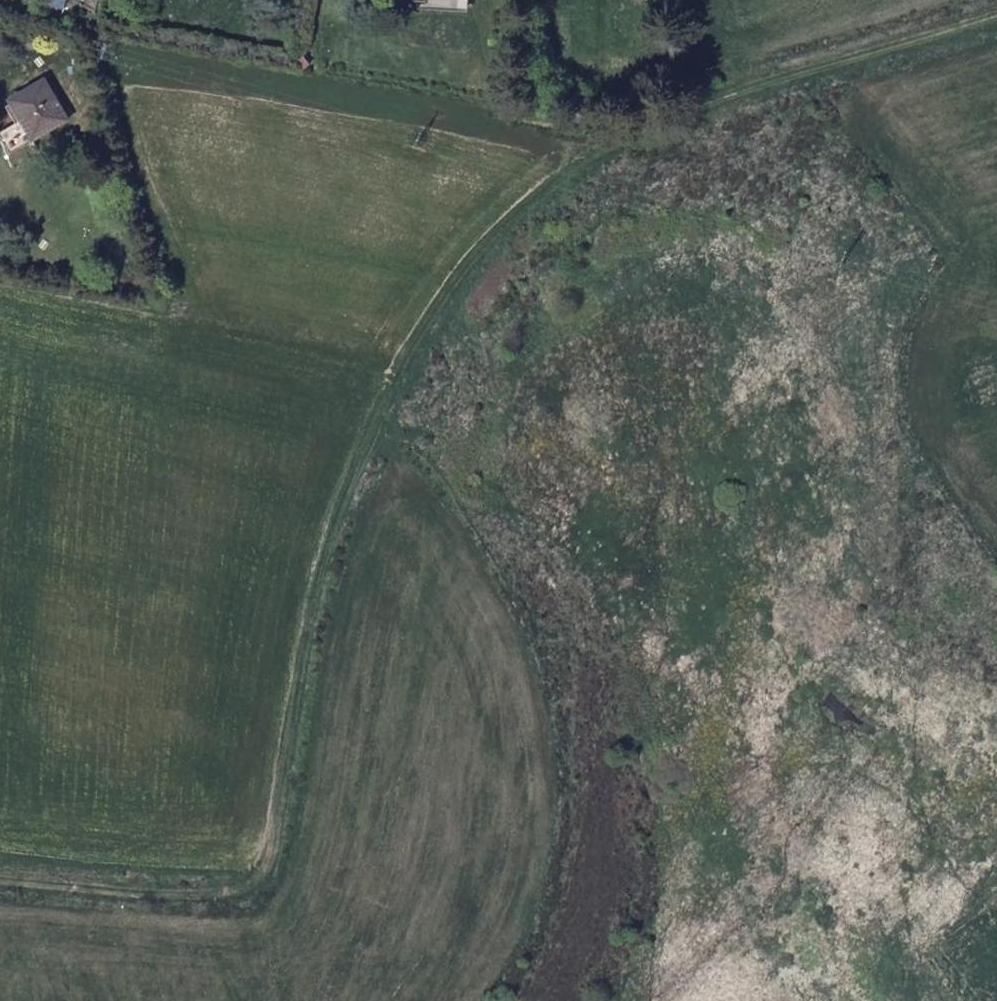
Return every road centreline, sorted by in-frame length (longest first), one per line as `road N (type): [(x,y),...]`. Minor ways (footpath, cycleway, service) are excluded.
road 1 (track): [(996,9),(659,116),(544,178),(391,367),(310,573),(260,857),(241,884),(167,894),(0,881)]

